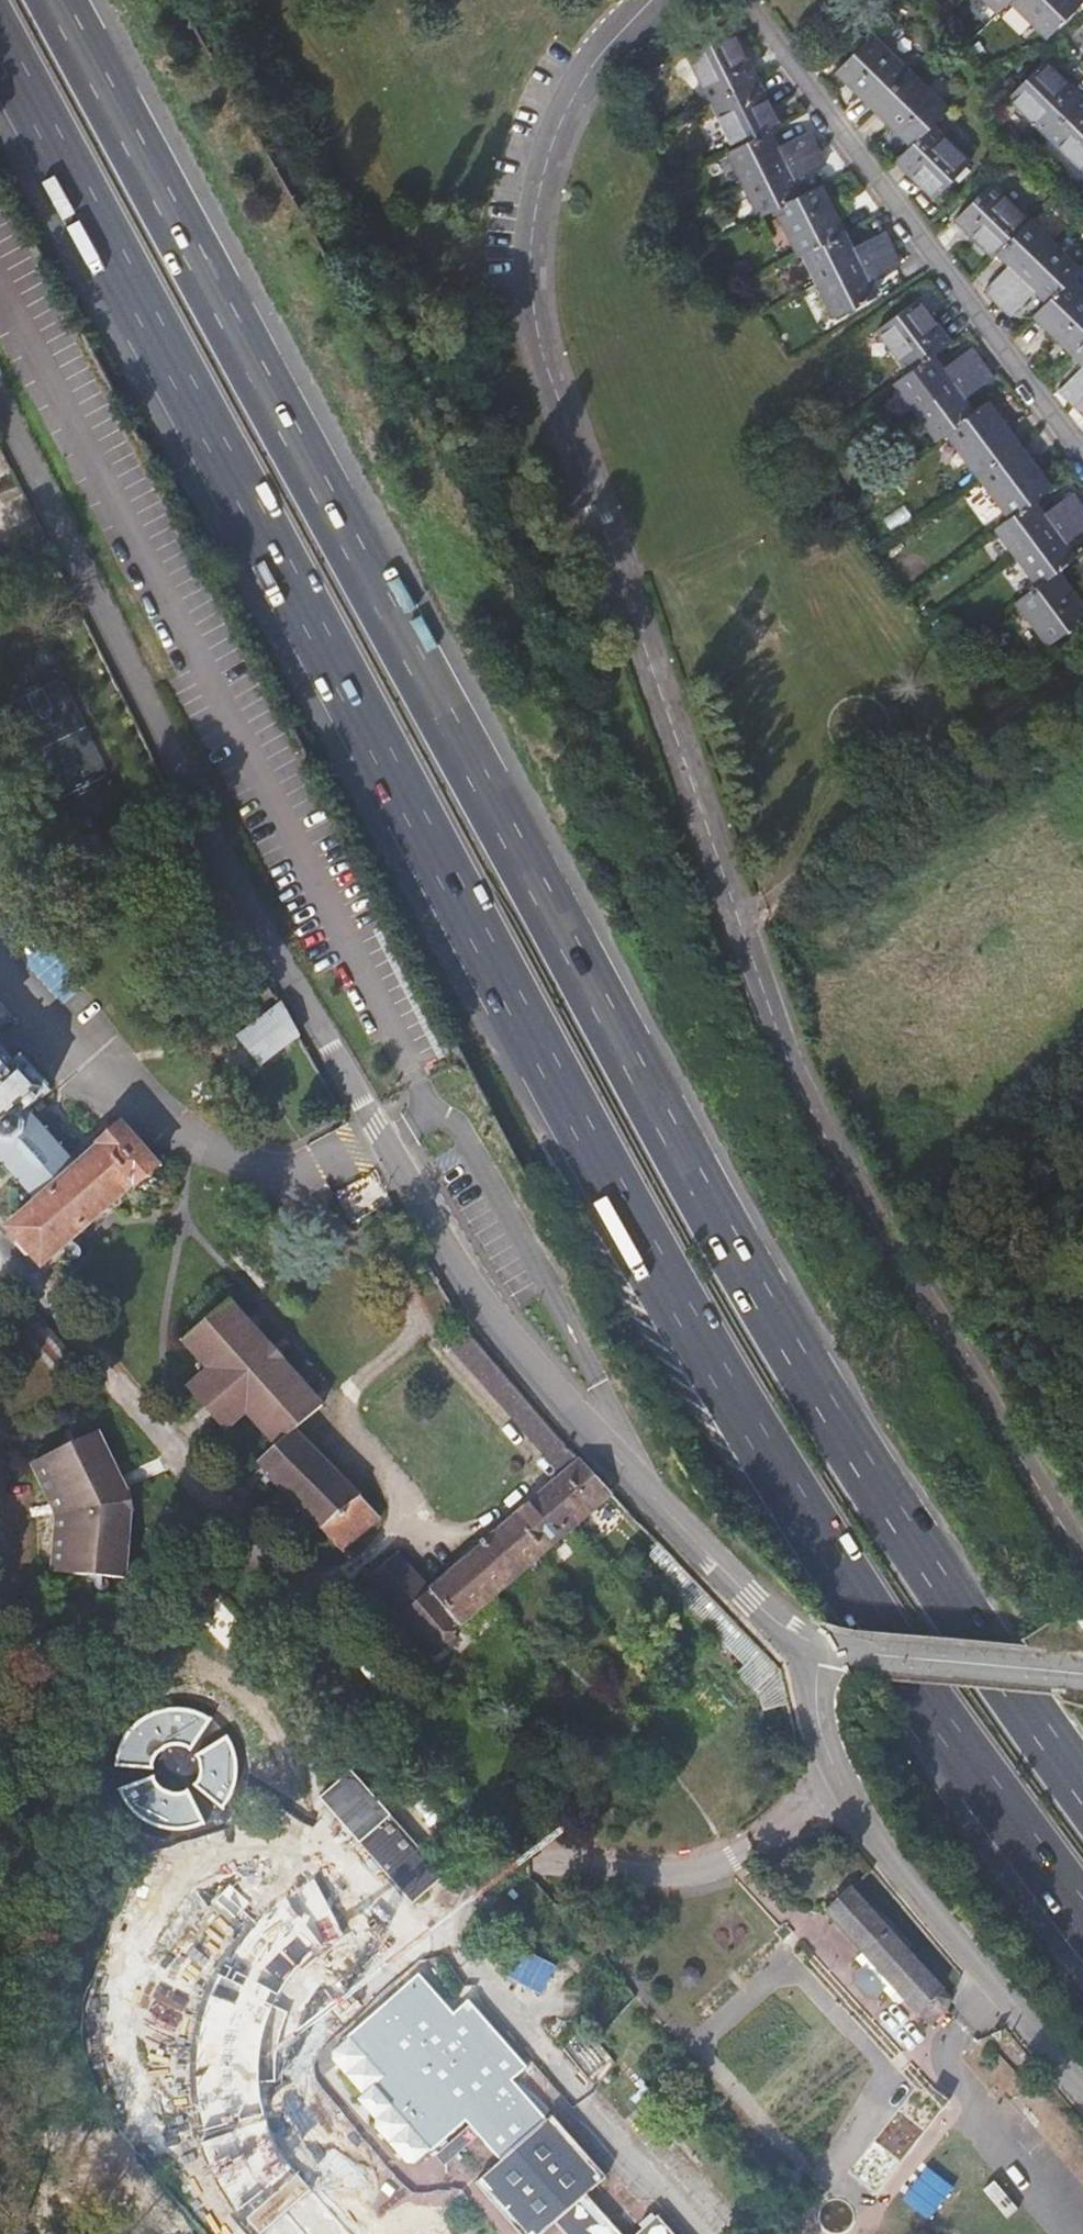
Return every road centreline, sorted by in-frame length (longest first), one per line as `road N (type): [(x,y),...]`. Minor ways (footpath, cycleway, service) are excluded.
road 1 (motorway): [(0,49),(643,1245),(864,1610),(1082,1919)]
road 2 (motorway): [(1082,1785),(863,1464),(728,1236),(58,0)]
road 3 (unclassified): [(1082,1560),(818,1131),(553,365),(536,268),(554,148),(579,89),(652,0)]
road 4 (tertiary): [(0,396),(205,816),(390,1149)]
road 5 (tertiary): [(390,1149),(488,1315),(750,1598),(818,1649)]
road 6 (residential): [(750,0),(1074,452)]
road 7 (unclassified): [(818,1649),(822,1739),(845,1794),(1082,2084)]
road 8 (unclassified): [(0,963),(134,1098),(211,1157),(278,1173),(390,1149)]

